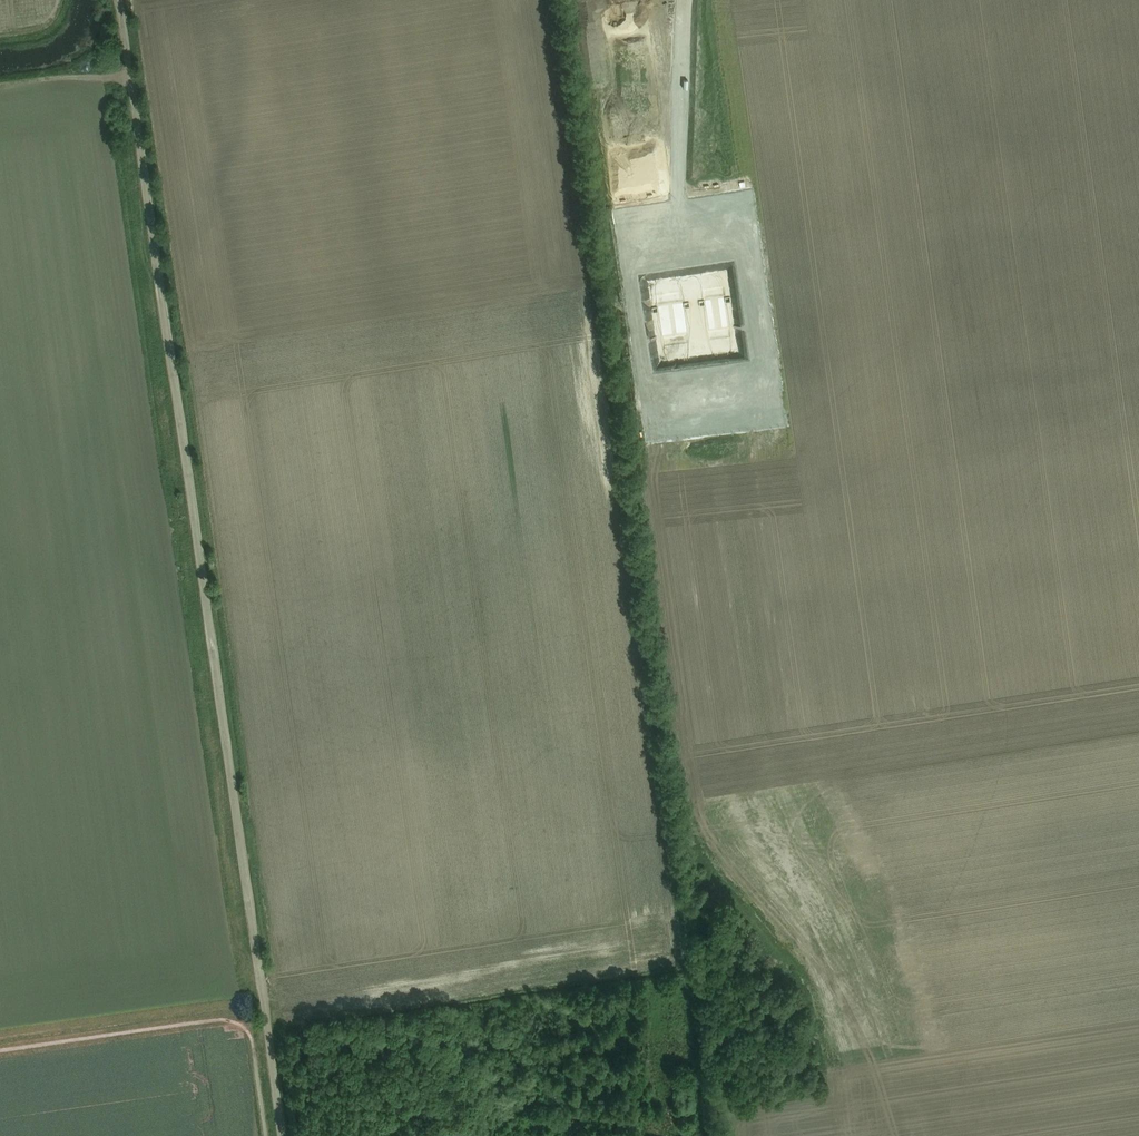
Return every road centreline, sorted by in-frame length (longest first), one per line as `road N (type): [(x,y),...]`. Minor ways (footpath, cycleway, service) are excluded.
road 1 (track): [(120,0),(282,1135)]

